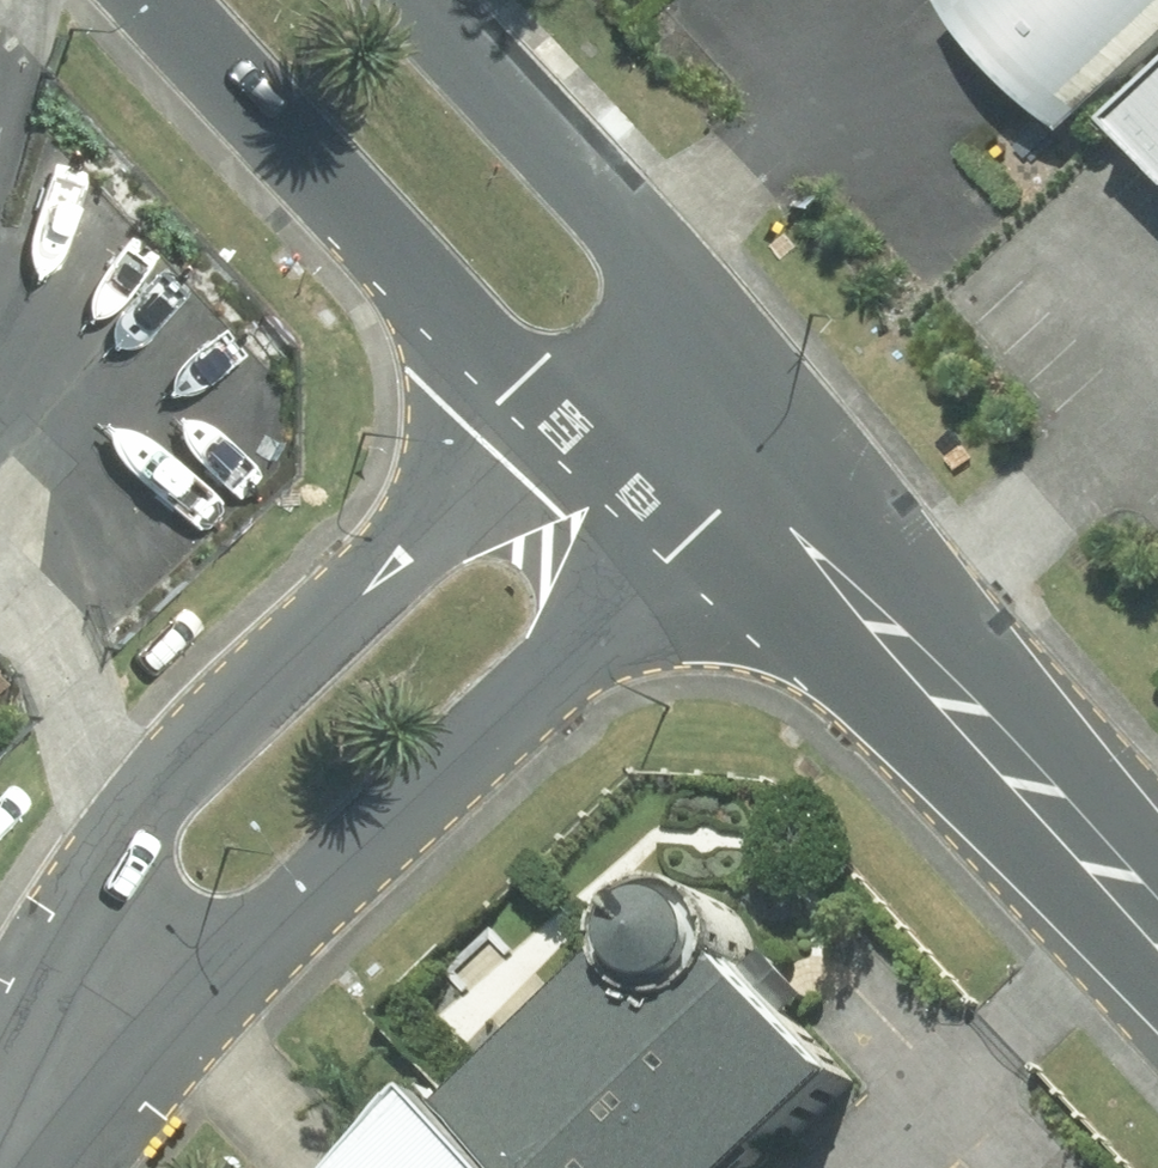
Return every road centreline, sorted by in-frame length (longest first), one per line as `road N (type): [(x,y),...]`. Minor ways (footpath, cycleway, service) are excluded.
road 1 (residential): [(758,504),(309,882),(207,962),(80,1034)]
road 2 (residential): [(80,1034),(111,926),(164,807),(217,734),(544,390)]
road 3 (tertiary): [(758,504),(1157,932)]
road 4 (tertiary): [(544,390),(165,0)]
road 5 (tertiary): [(398,0),(630,255),(672,327)]
road 6 (tertiary): [(758,504),(544,390)]
road 7 (tertiary): [(672,327),(758,504)]
road 8 (residential): [(9,1167),(80,1034)]
road 9 (residential): [(544,390),(582,364),(672,327)]

